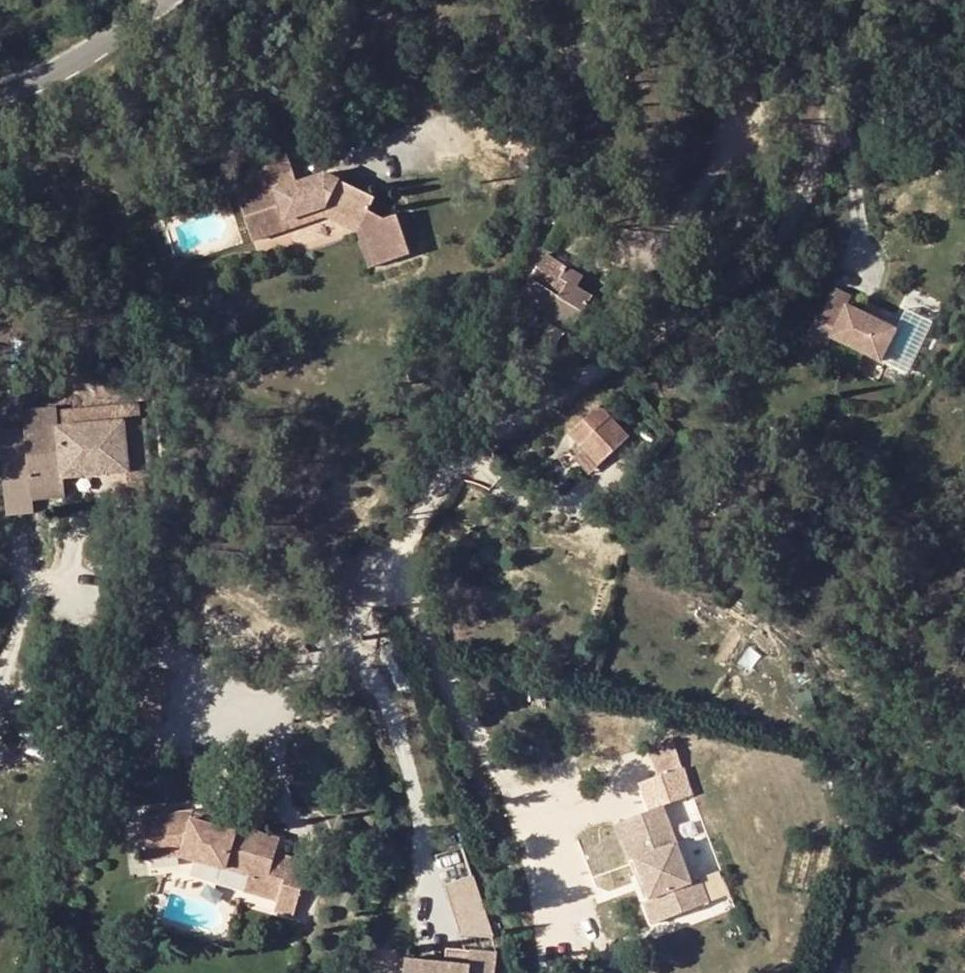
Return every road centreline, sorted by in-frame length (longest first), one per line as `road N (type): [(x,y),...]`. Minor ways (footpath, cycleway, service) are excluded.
road 1 (residential): [(886,0),(841,72),(777,240),(747,271),(604,373),(488,435),(456,462),(367,602)]
road 2 (tertiary): [(0,98),(42,83),(159,0)]

